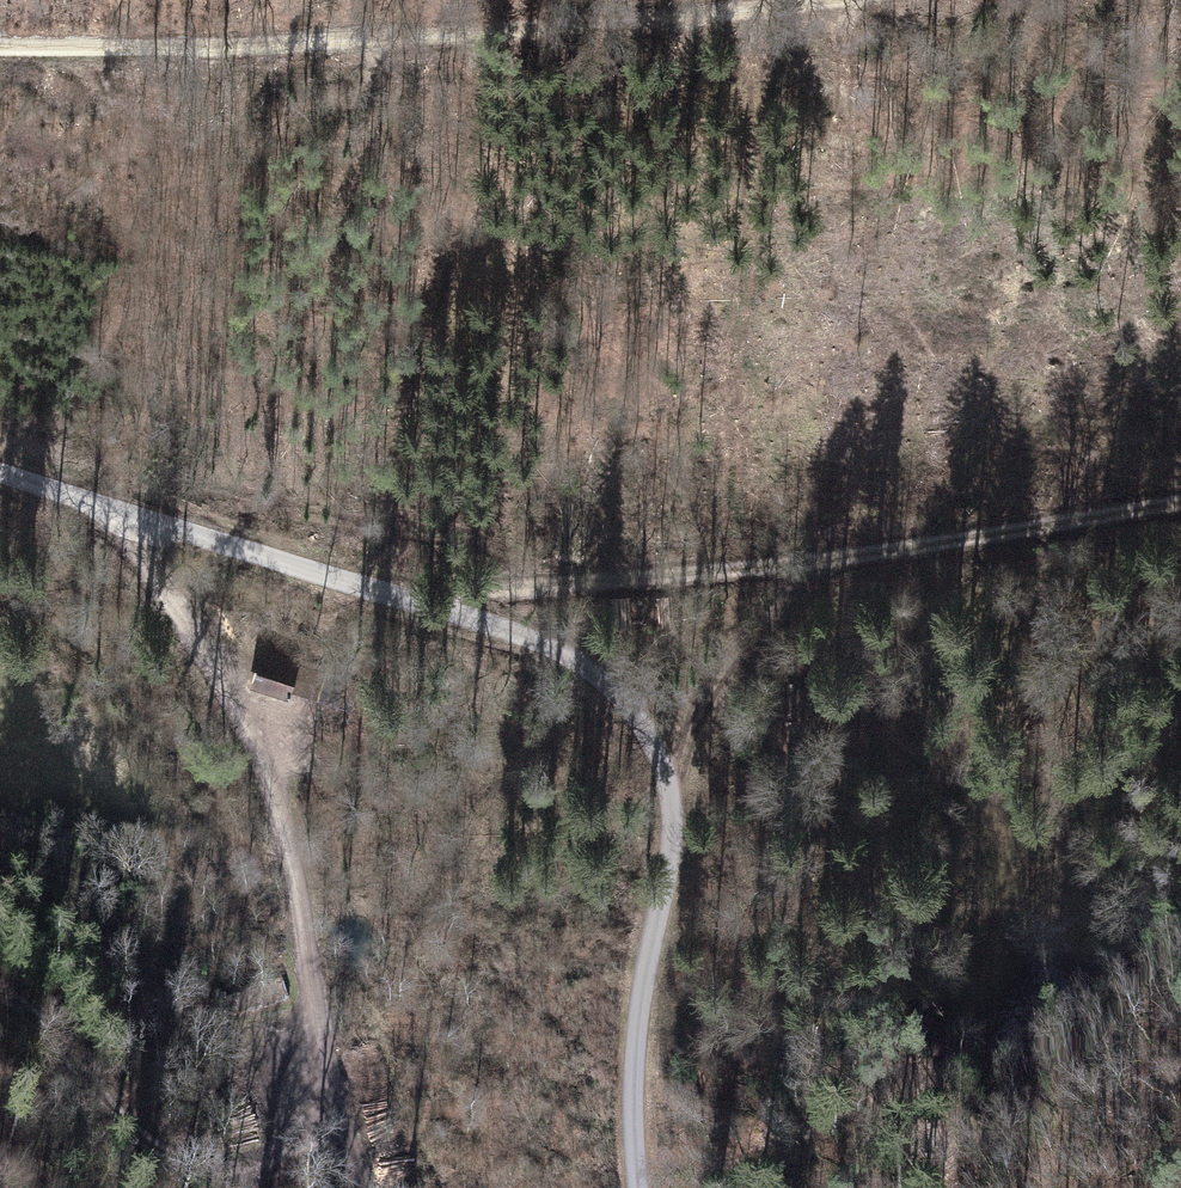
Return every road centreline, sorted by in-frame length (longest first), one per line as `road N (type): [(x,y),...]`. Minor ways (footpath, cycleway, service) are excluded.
road 1 (track): [(0,473),(435,601),(578,662),(657,734),(674,792),(646,1005),(646,1187)]
road 2 (track): [(794,0),(363,41),(0,45)]
road 3 (track): [(435,601),(1180,497)]
road 4 (track): [(128,515),(244,695),(287,806),(319,996),(371,1187)]
road 5 (track): [(578,662),(753,639),(970,770),(999,815),(1001,880)]
road 6 (track): [(0,972),(25,984),(144,1134),(187,1165),(233,1169),(353,1110)]
road 7 (track): [(667,768),(722,664),(796,595),(820,553)]

